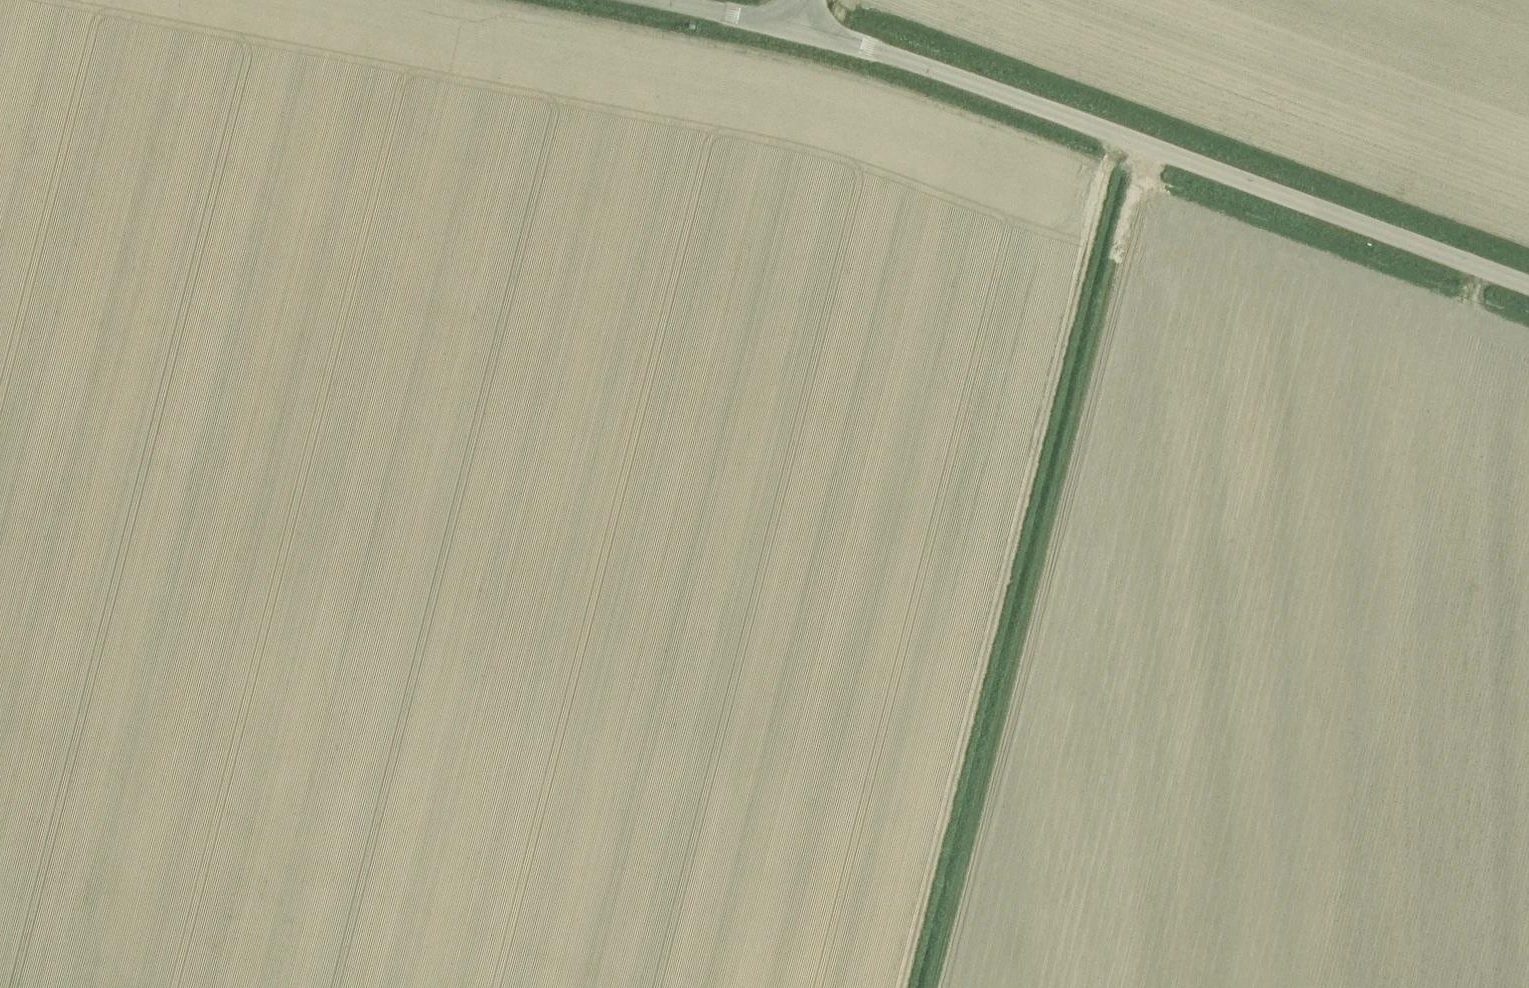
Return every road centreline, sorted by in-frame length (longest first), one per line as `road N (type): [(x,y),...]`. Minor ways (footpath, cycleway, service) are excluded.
road 1 (tertiary): [(1528,287),(929,68),(805,28),(662,0)]

